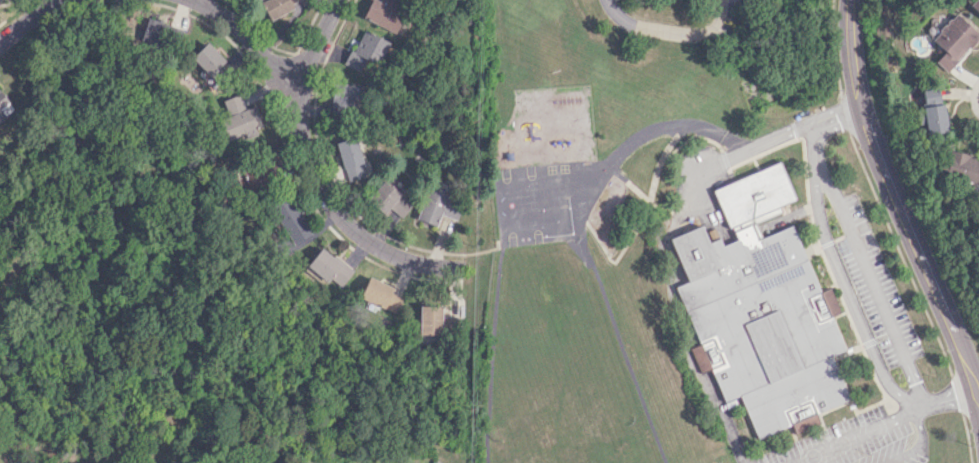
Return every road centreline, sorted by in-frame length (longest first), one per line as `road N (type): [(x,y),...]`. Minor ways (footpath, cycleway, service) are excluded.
road 1 (tertiary): [(976,396),(871,139),(853,65),(852,0)]
road 2 (residential): [(190,0),(237,22),(296,85),(326,180),(349,220),(406,259),(458,268)]

